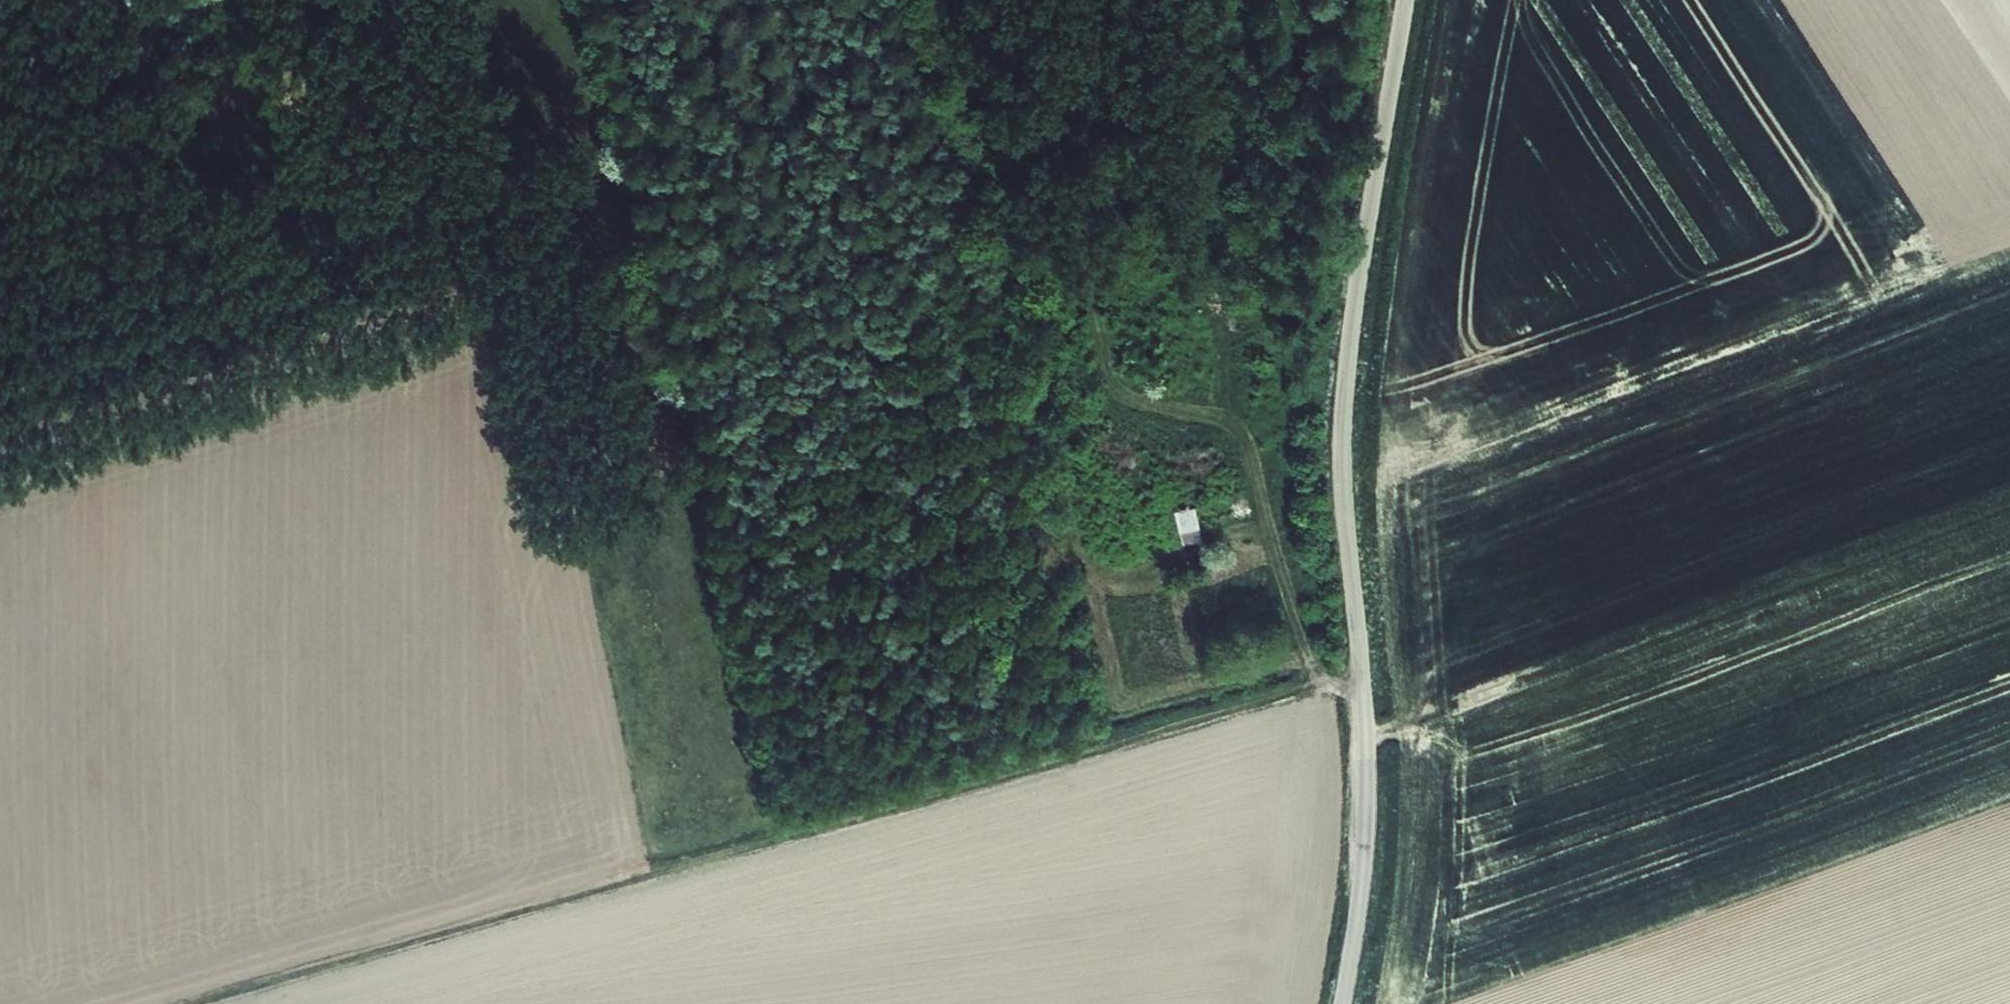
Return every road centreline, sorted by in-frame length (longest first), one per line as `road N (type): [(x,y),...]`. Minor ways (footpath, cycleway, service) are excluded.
road 1 (track): [(190,1003),(1361,675)]
road 2 (unclassified): [(1342,1003),(1360,881),(1364,735),(1341,401),(1404,0)]

